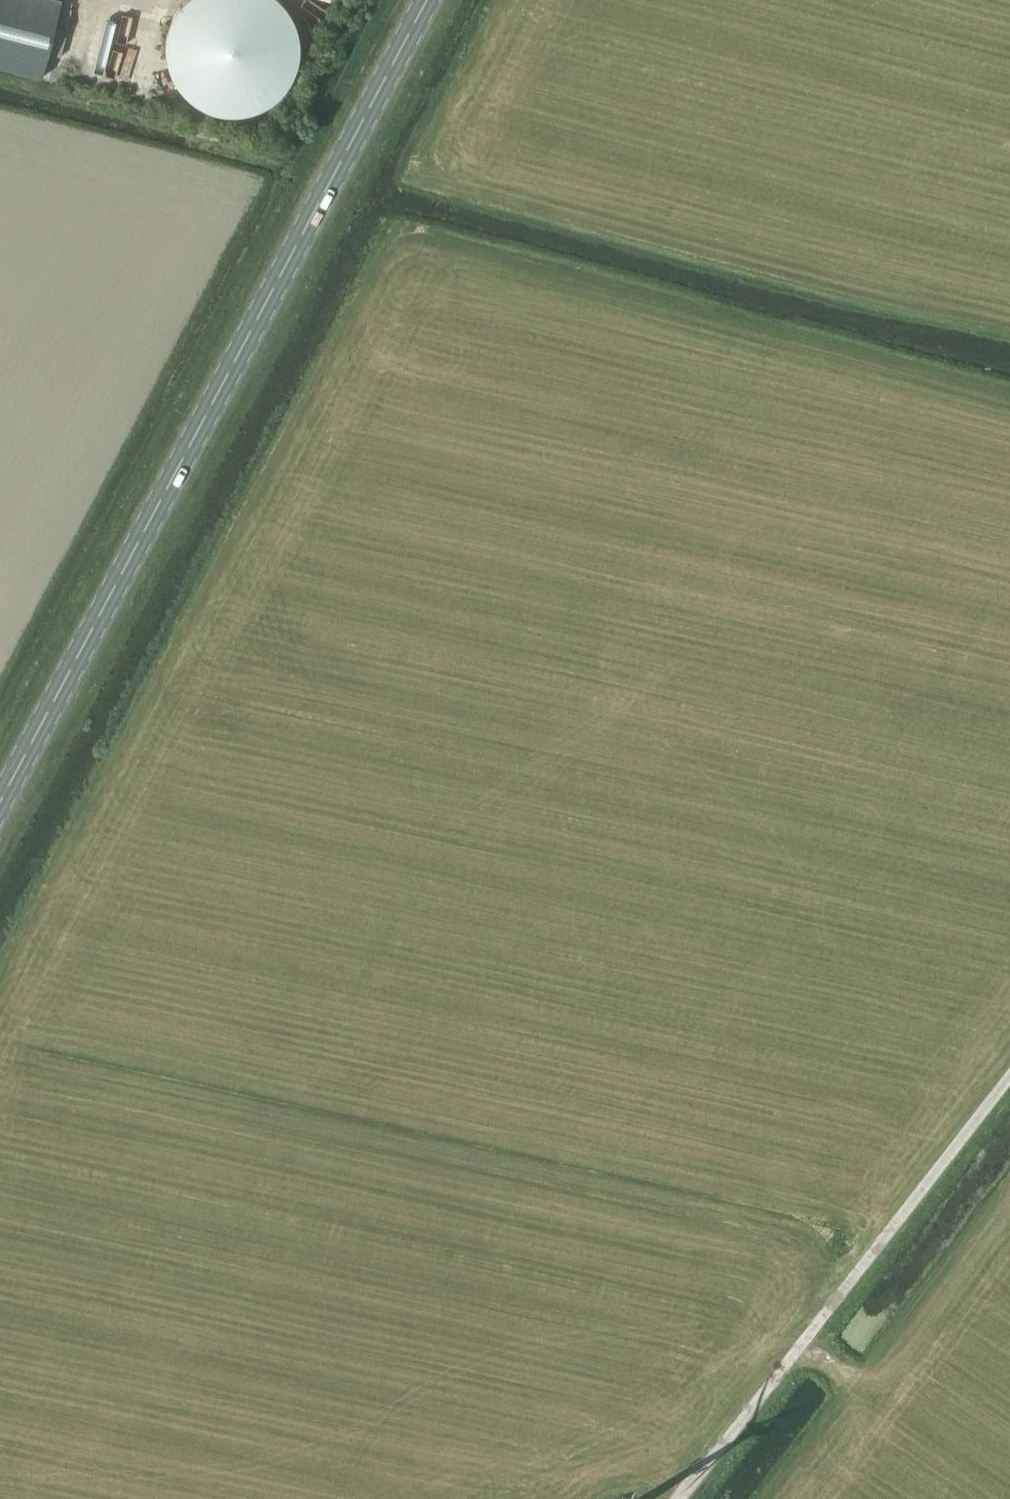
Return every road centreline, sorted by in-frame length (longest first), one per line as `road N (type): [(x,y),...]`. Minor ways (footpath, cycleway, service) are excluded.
road 1 (primary): [(427,0),(0,802)]
road 2 (track): [(679,1498),(1009,1074)]

